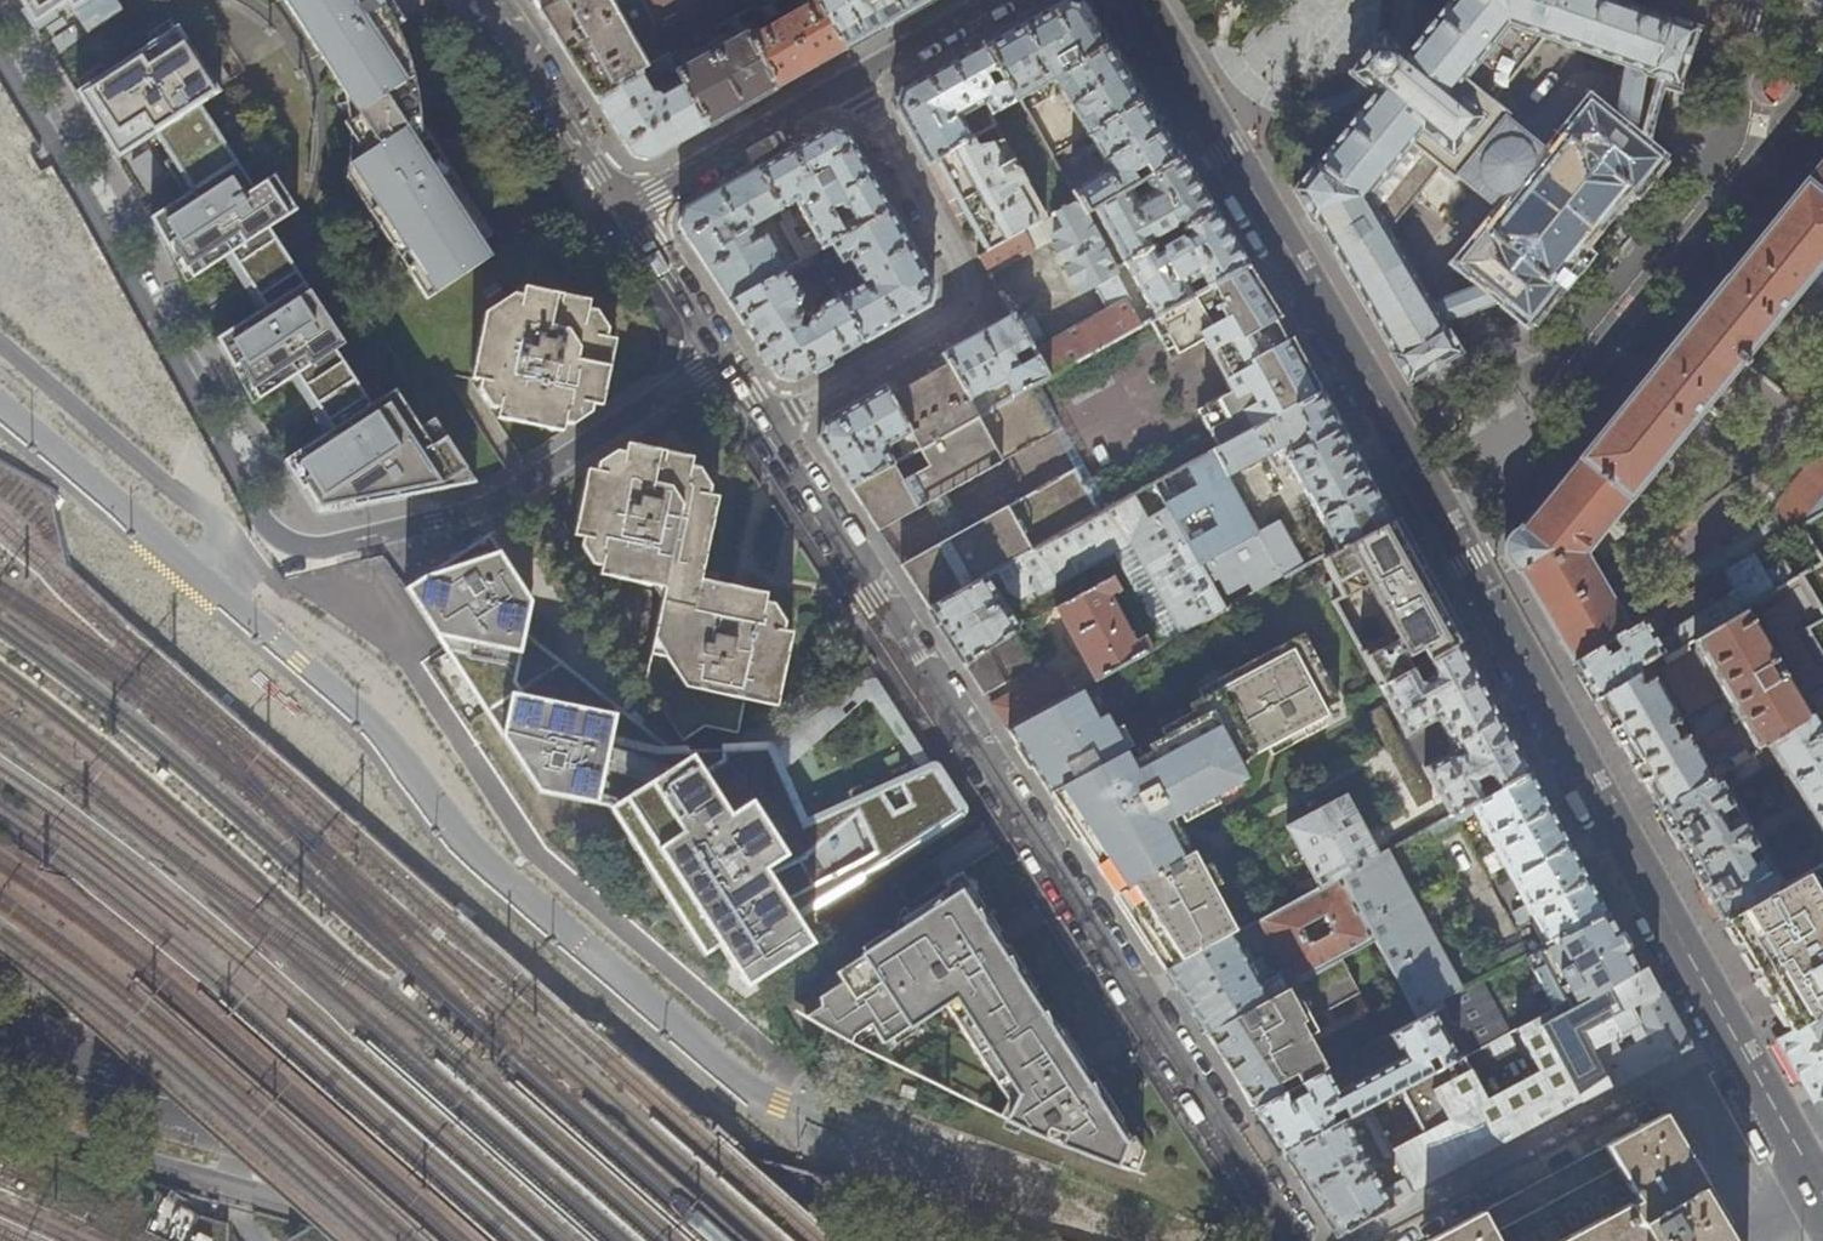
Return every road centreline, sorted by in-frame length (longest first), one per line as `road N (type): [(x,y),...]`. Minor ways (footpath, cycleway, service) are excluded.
road 1 (tertiary): [(1139,0),(1447,520),(1822,1192)]
road 2 (residential): [(1301,1240),(764,425)]
road 3 (residential): [(317,548),(404,657),(546,862),(791,1067),(936,1240)]
road 4 (primary): [(0,1053),(712,1240)]
road 5 (residential): [(270,532),(0,57)]
road 6 (residential): [(853,79),(962,271),(964,301),(956,317),(764,425)]
road 7 (residential): [(722,358),(497,504),(317,548)]
road 8 (residential): [(0,345),(187,507),(270,532)]
road 9 (residential): [(625,208),(853,79)]
road 10 (residential): [(487,0),(625,208)]
road 11 (residential): [(722,358),(625,208)]
road 12 (residential): [(853,79),(997,0)]

